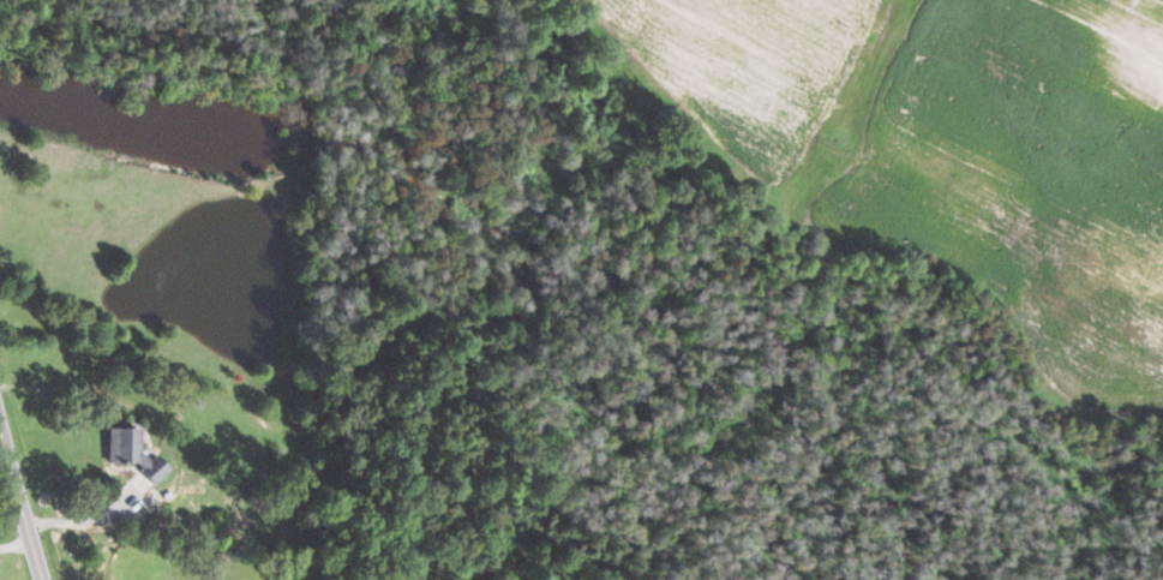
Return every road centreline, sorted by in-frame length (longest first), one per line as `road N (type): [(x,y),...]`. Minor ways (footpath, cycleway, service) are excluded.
road 1 (secondary): [(49,579),(0,408)]

